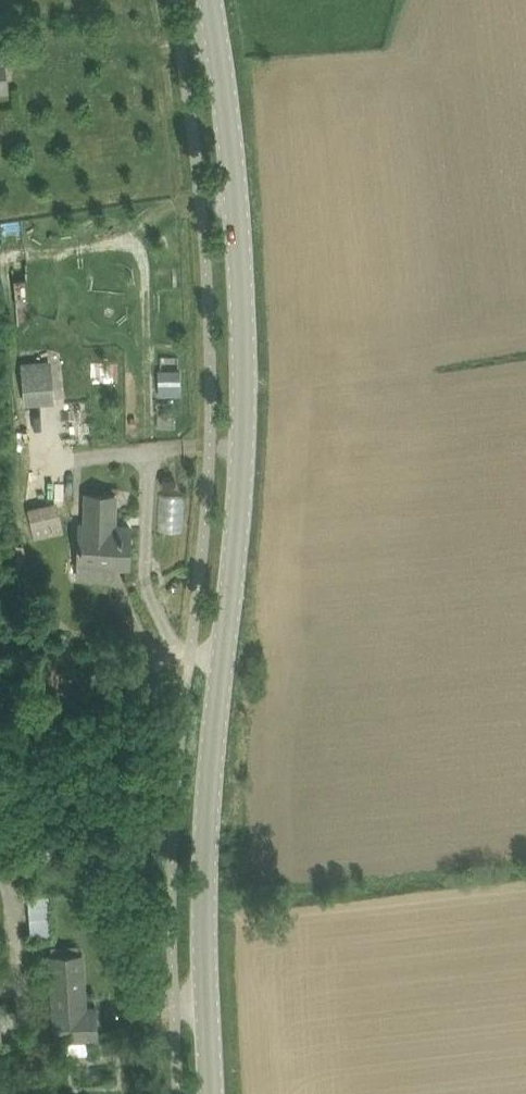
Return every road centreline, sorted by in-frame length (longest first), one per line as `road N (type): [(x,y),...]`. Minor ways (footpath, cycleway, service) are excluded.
road 1 (tertiary): [(213,1093),(203,896),(247,396),(242,246),(211,0)]
road 2 (track): [(0,724),(174,659),(224,657)]

